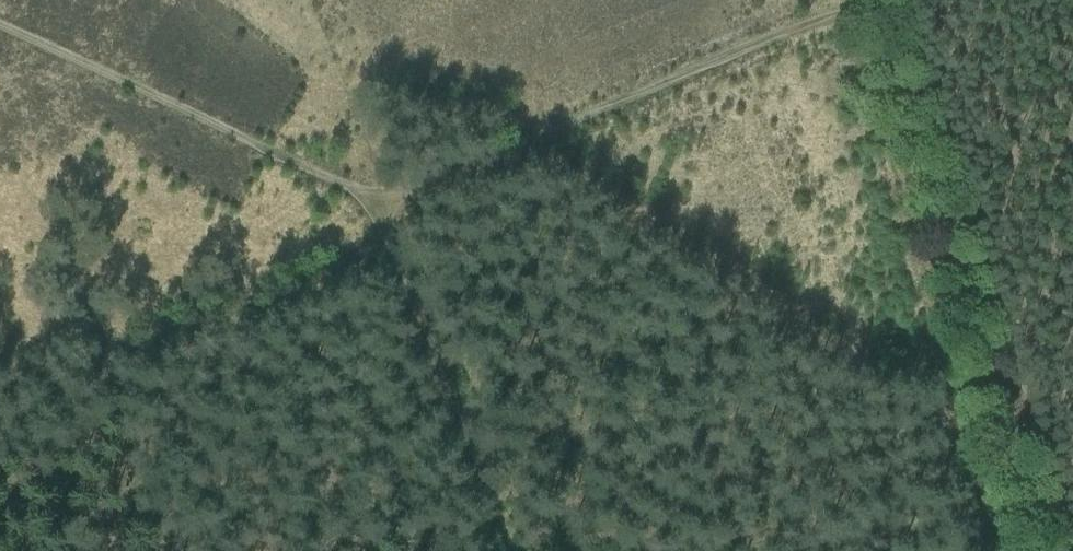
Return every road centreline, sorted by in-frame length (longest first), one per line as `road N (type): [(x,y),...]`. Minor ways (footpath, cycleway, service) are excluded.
road 1 (track): [(890,0),(894,50),(1054,550)]
road 2 (track): [(830,0),(808,20),(345,193)]
road 3 (track): [(345,193),(489,550)]
road 4 (track): [(345,193),(0,27)]

